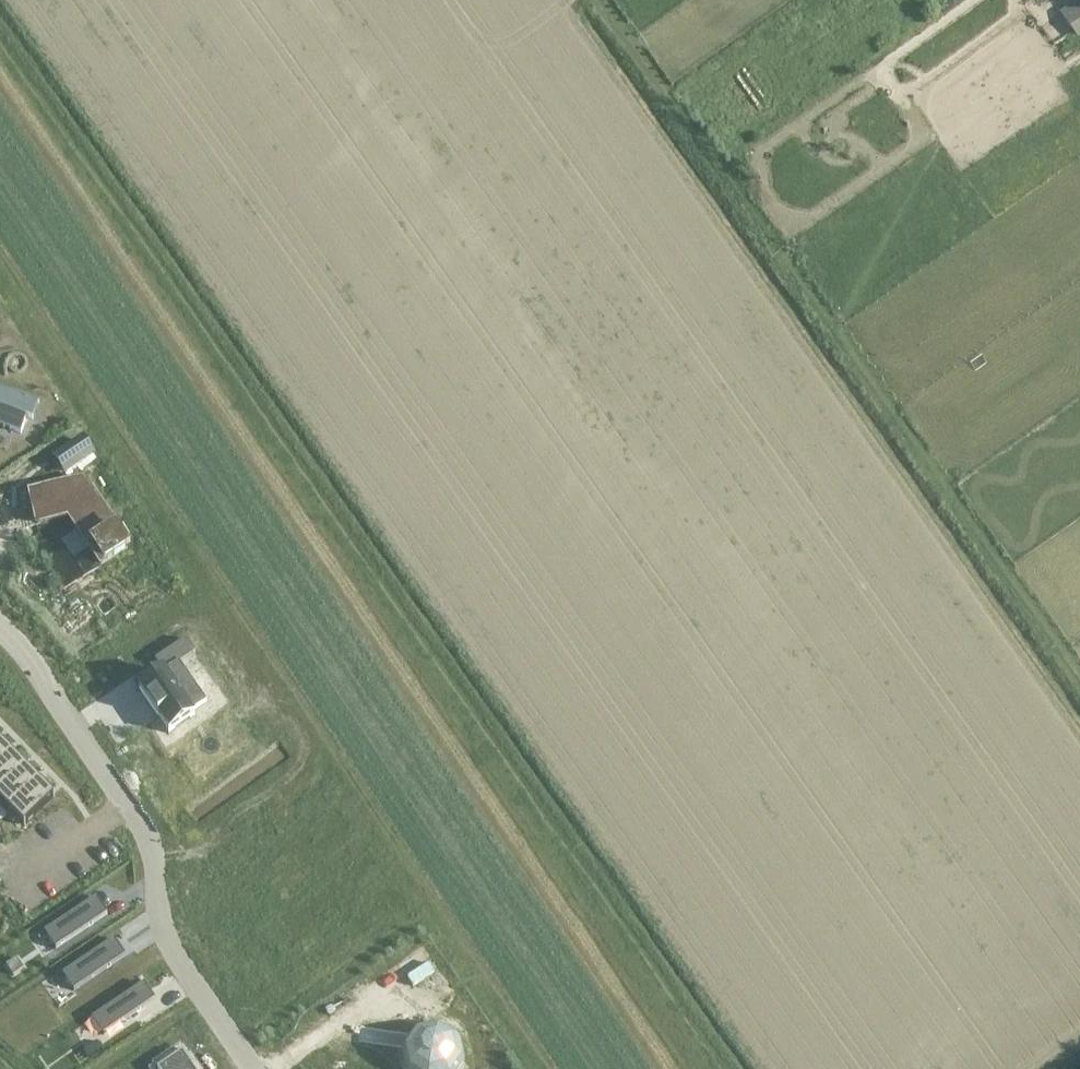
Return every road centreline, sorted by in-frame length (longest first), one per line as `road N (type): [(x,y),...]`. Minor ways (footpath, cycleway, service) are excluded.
road 1 (residential): [(252,1068),(158,925),(161,864),(0,623)]

